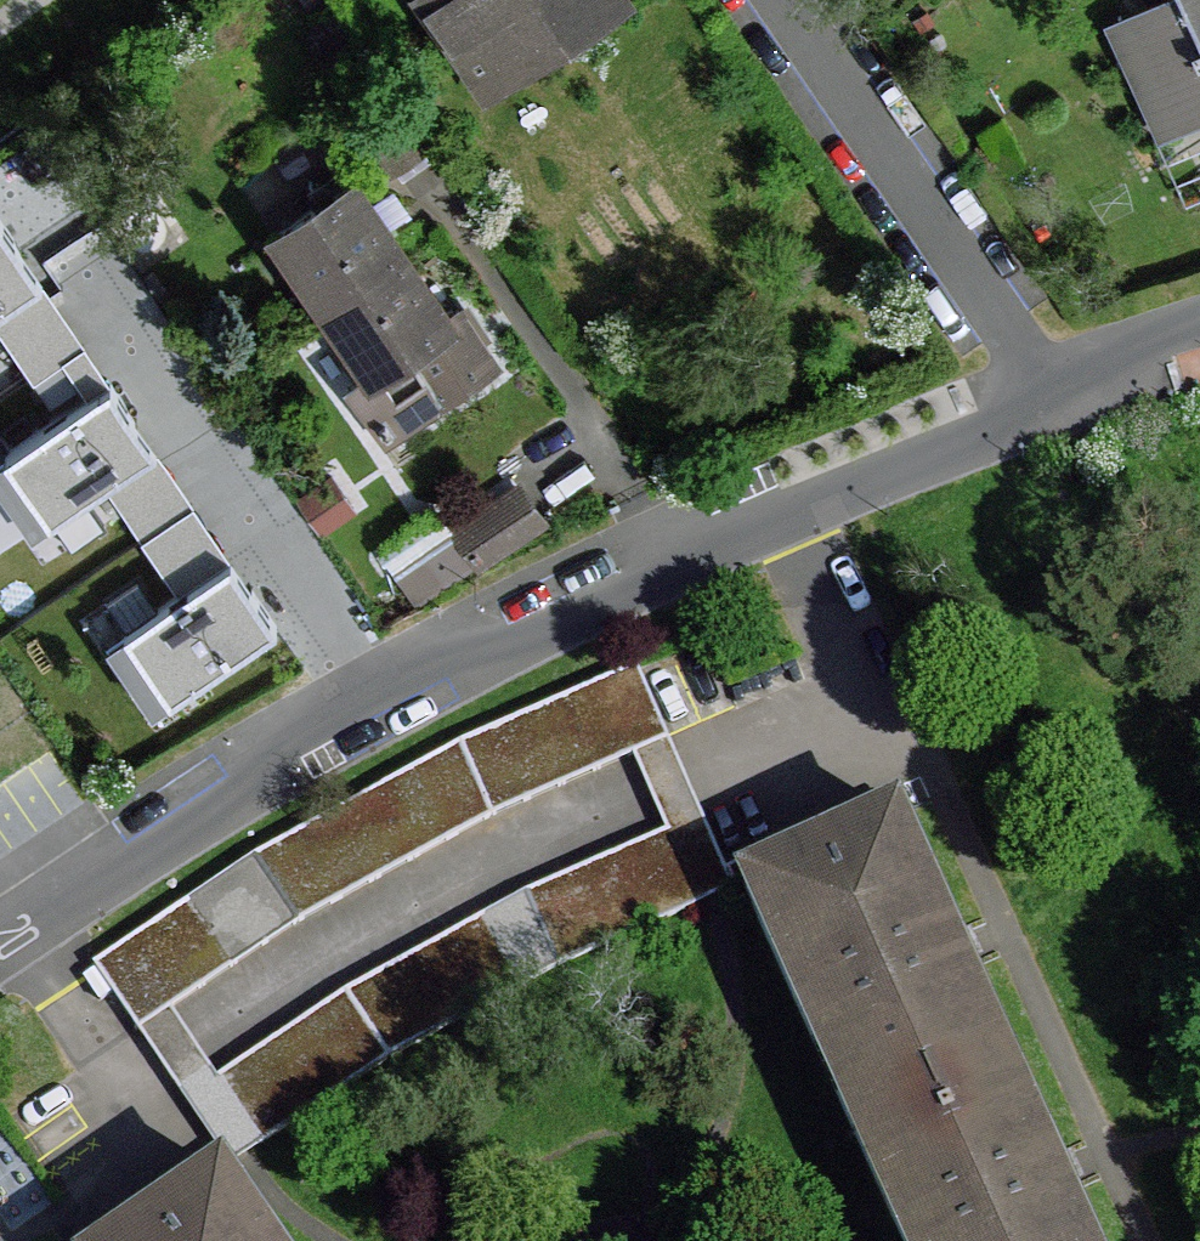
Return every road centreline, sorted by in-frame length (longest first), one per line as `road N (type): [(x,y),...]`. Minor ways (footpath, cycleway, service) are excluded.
road 1 (residential): [(0,944),(232,798),(268,741),(442,646),(501,649),(789,510),(1057,403)]
road 2 (residential): [(1057,403),(787,0)]
road 3 (residential): [(1057,403),(1131,349),(1199,329)]

